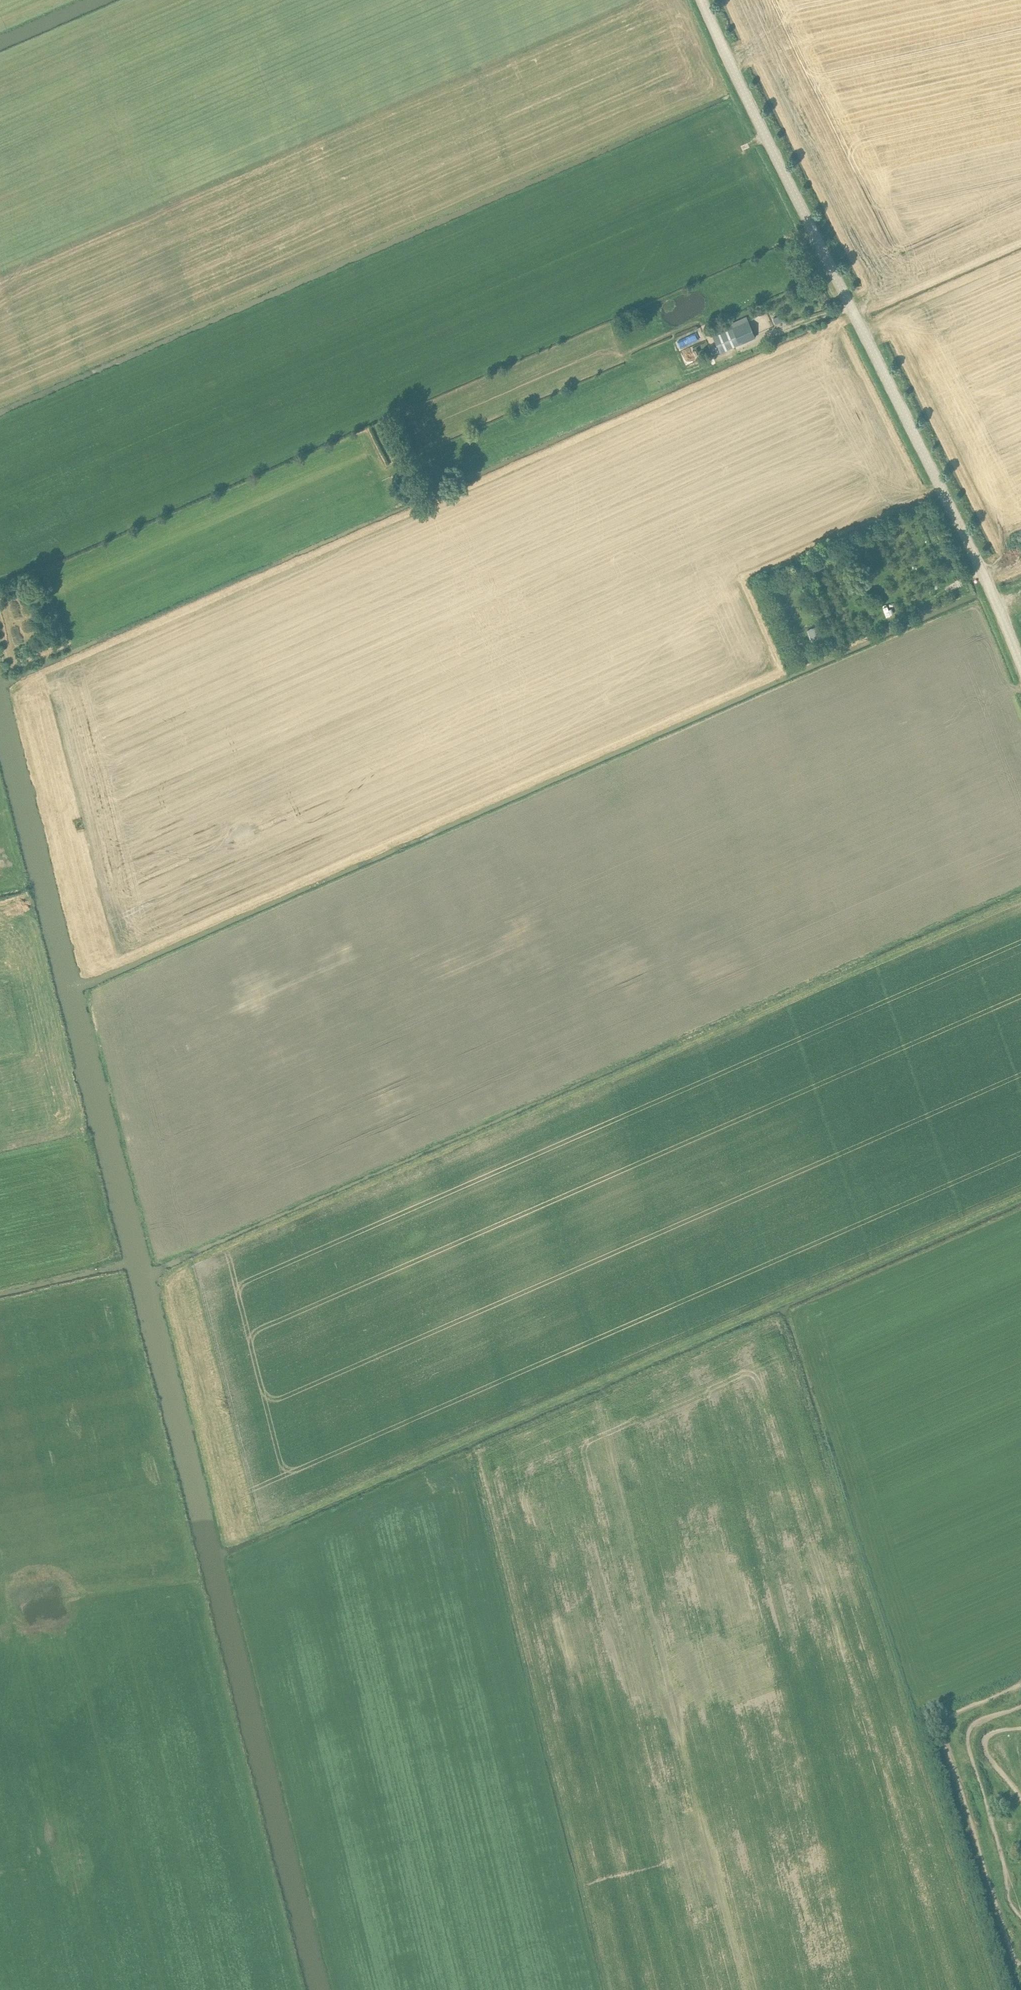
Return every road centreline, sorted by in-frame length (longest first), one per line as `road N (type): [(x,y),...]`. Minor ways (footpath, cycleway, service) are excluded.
road 1 (tertiary): [(1020,670),(705,0)]

